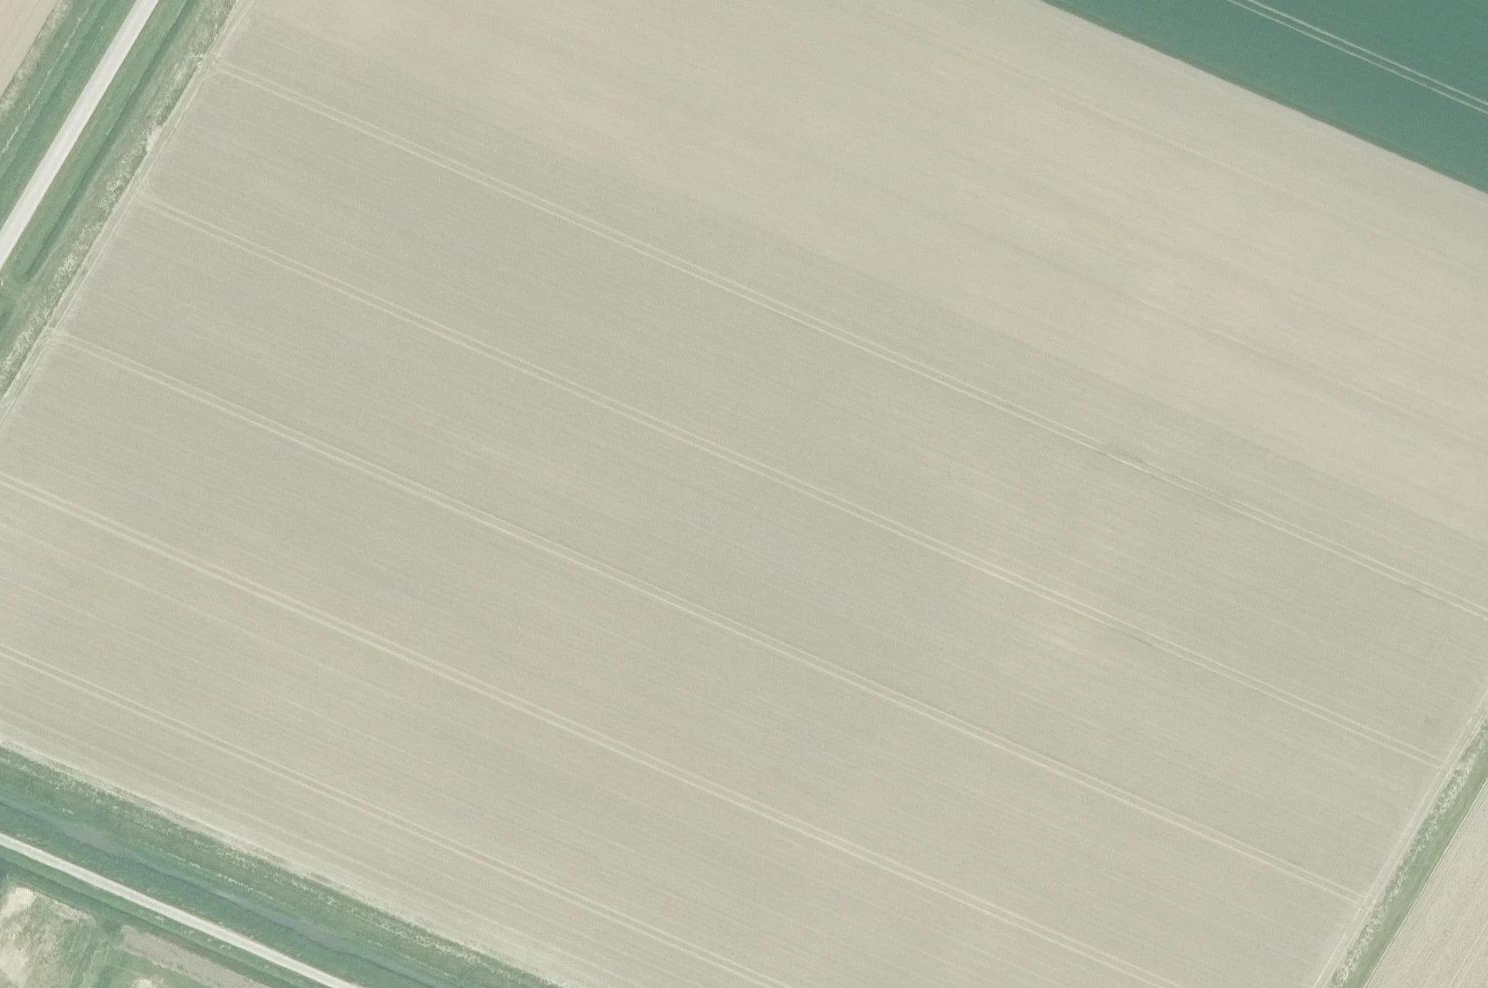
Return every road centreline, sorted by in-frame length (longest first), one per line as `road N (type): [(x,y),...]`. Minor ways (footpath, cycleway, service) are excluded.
road 1 (unclassified): [(360,987),(0,835)]
road 2 (unclassified): [(0,247),(145,0)]

